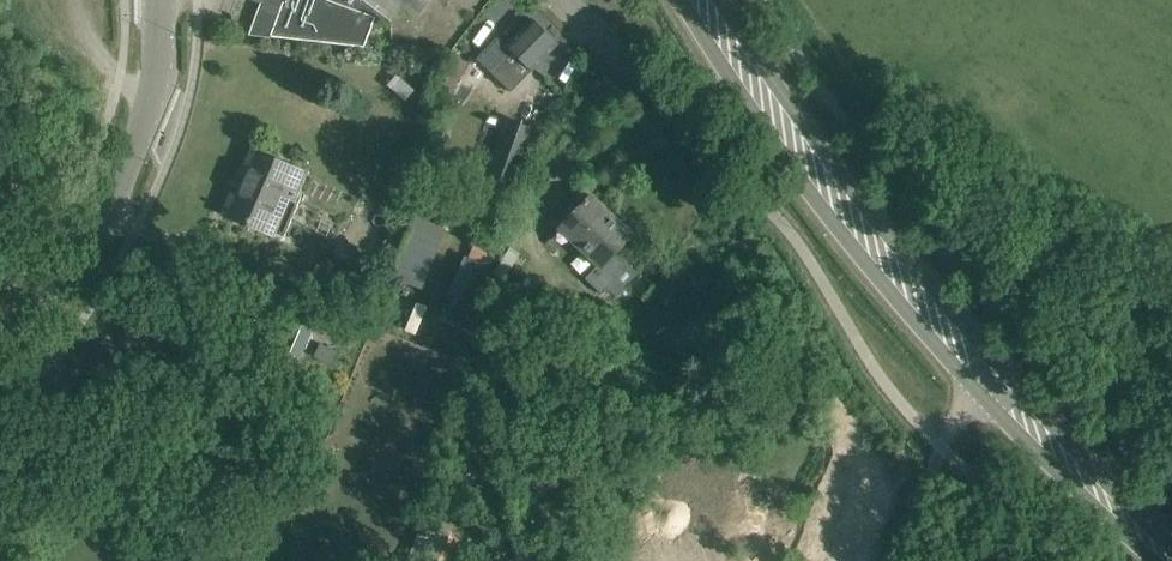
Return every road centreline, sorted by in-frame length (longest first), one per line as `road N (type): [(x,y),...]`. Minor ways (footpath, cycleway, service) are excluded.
road 1 (tertiary): [(1171,558),(989,381),(862,229),(699,0)]
road 2 (unclassified): [(563,0),(784,220),(935,451)]
road 3 (tertiary): [(26,319),(109,204),(143,128),(159,63),(161,0)]
road 4 (unclassified): [(0,553),(45,412),(26,319)]

